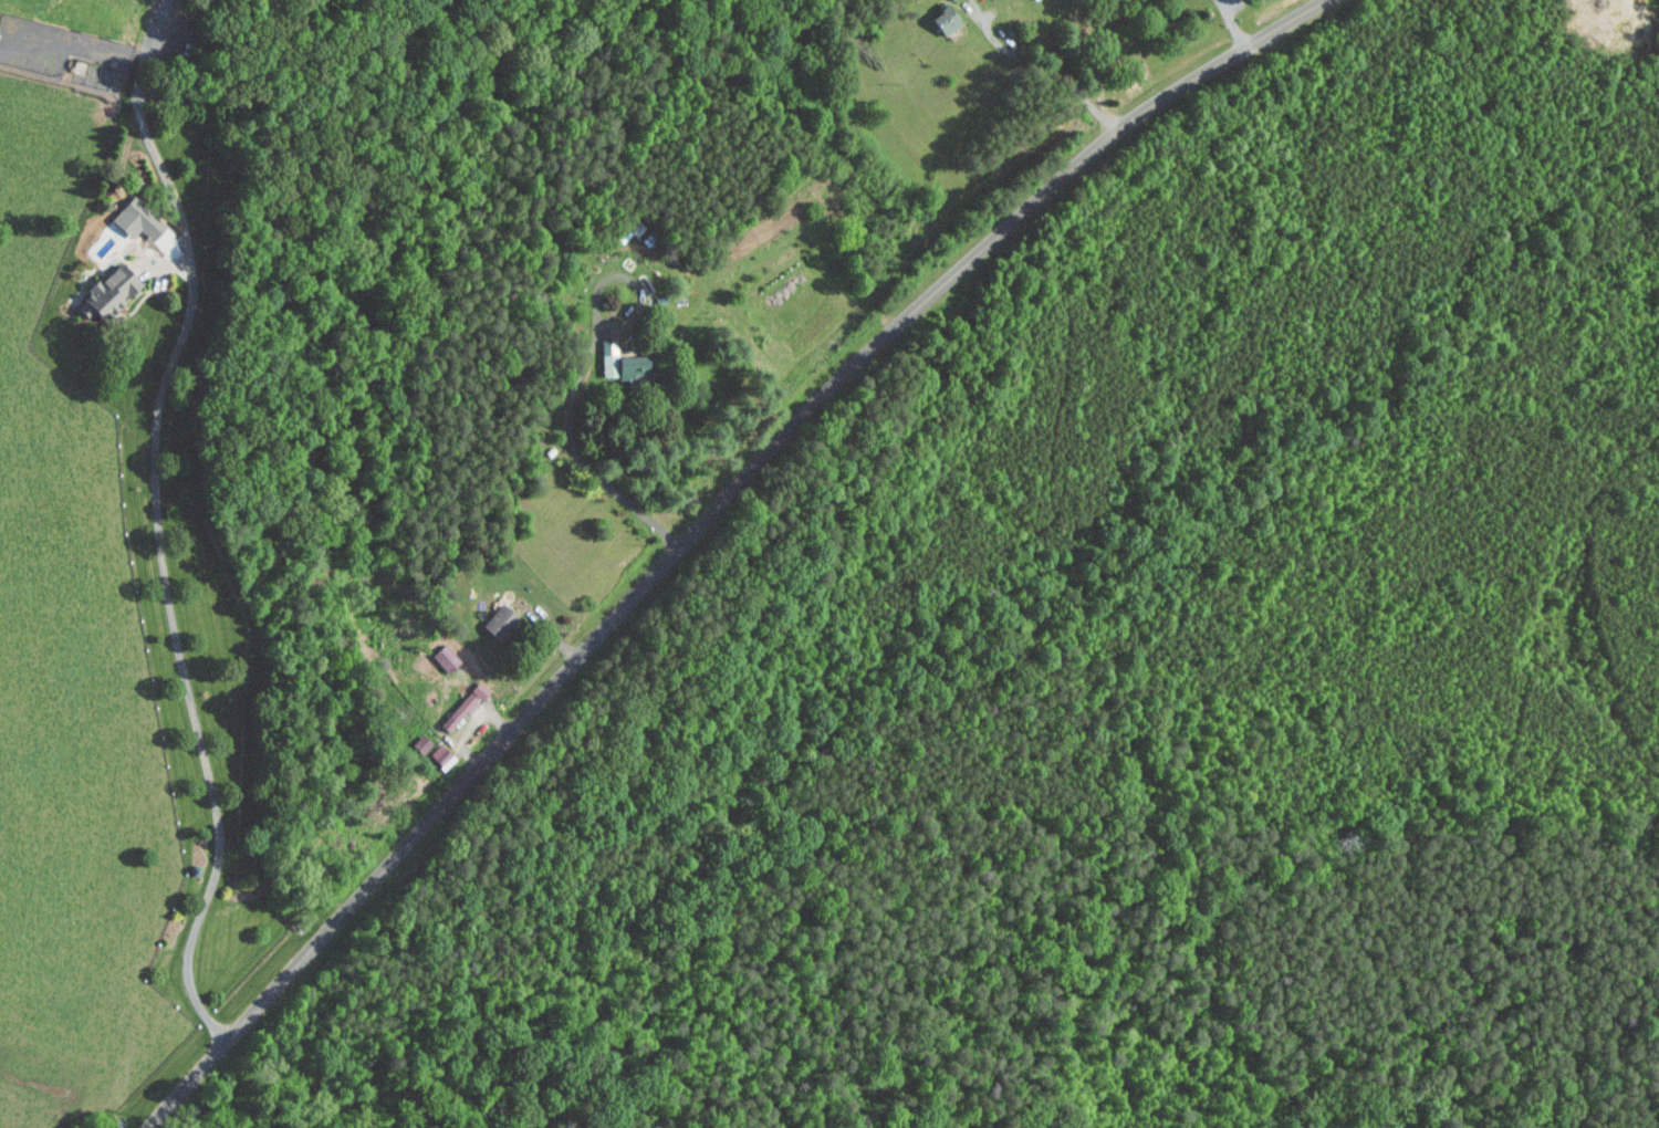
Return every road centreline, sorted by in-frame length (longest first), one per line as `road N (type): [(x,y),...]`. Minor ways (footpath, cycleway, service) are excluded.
road 1 (residential): [(1326,0),(1166,97),(851,369),(147,1127)]

